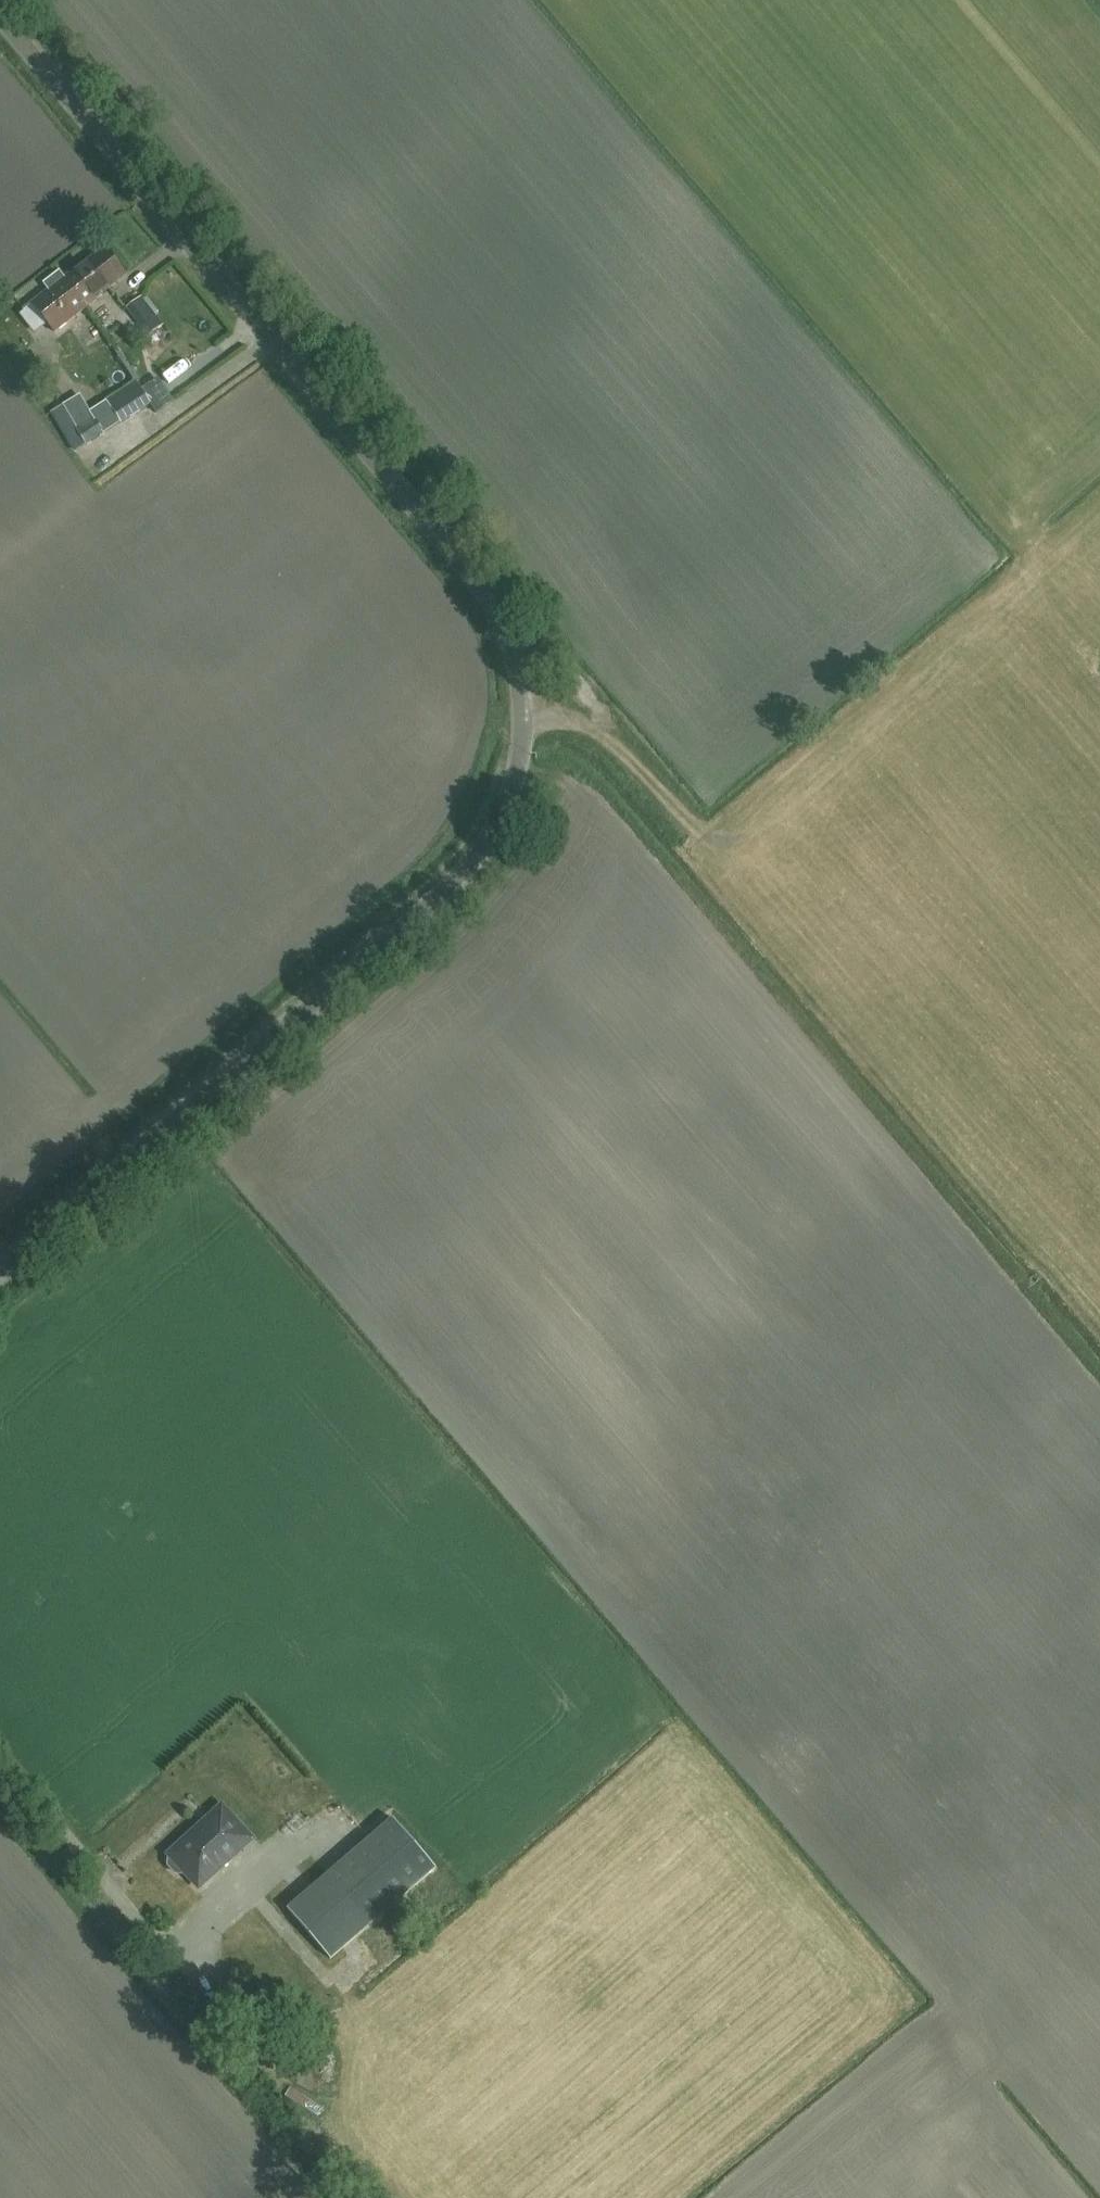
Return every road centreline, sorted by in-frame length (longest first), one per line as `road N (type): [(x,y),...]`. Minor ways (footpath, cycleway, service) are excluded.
road 1 (unclassified): [(0,1272),(467,866),(499,819),(525,724),(516,661),(460,561),(0,17)]

